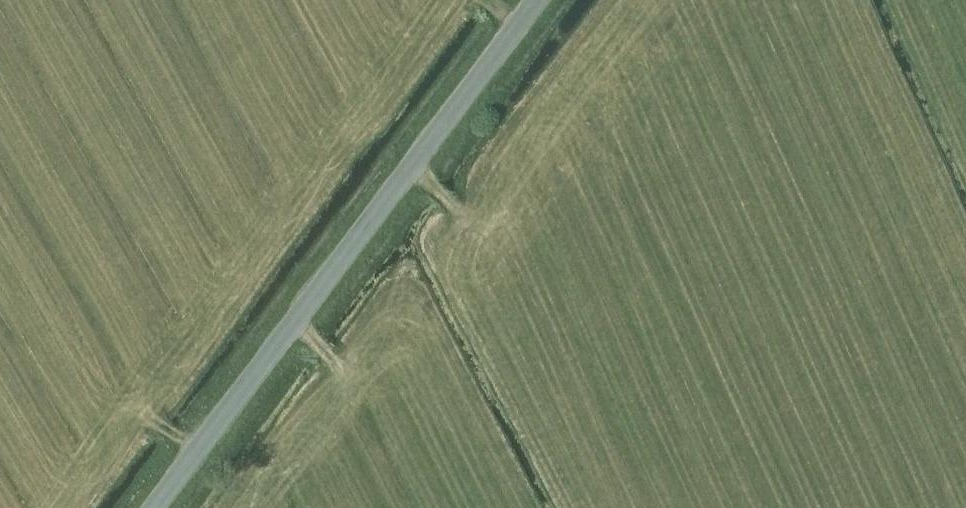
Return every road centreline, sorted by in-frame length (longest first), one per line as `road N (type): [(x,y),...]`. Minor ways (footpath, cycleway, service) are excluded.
road 1 (tertiary): [(155,507),(544,0)]

